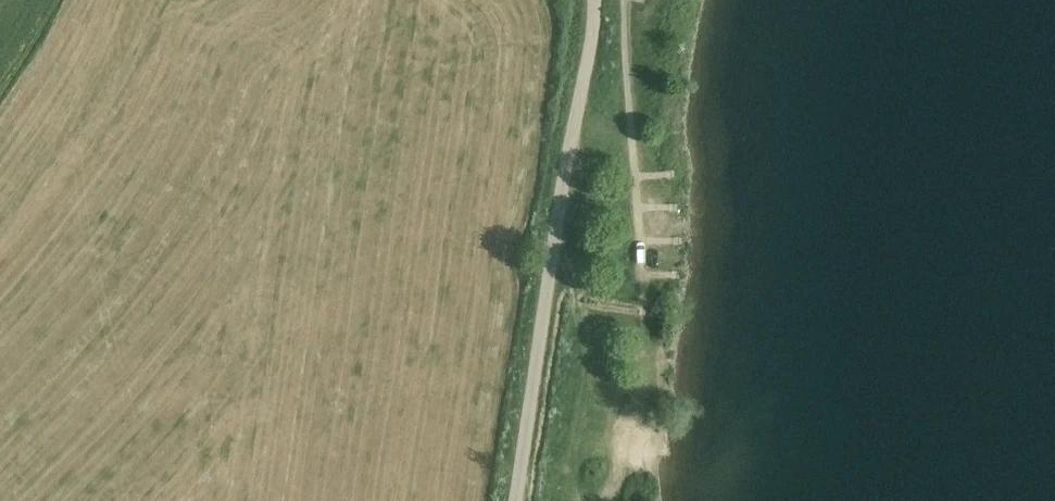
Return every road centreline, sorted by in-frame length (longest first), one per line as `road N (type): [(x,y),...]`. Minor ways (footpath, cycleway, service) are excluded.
road 1 (unclassified): [(581,0),(501,500)]

